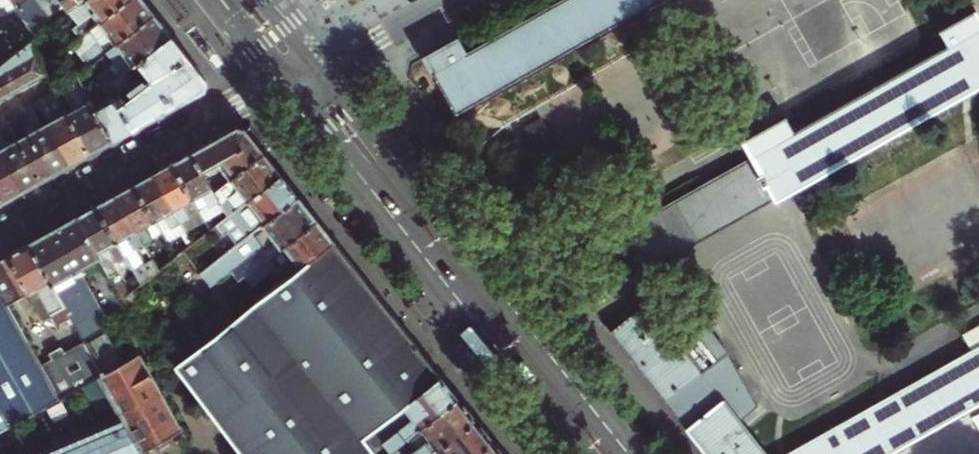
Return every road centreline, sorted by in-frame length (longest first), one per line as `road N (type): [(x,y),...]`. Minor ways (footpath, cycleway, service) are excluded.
road 1 (secondary): [(628,453),(322,65)]
road 2 (secondary): [(283,81),(582,453)]
road 3 (residential): [(283,81),(0,238)]
road 4 (residential): [(322,65),(447,0)]

